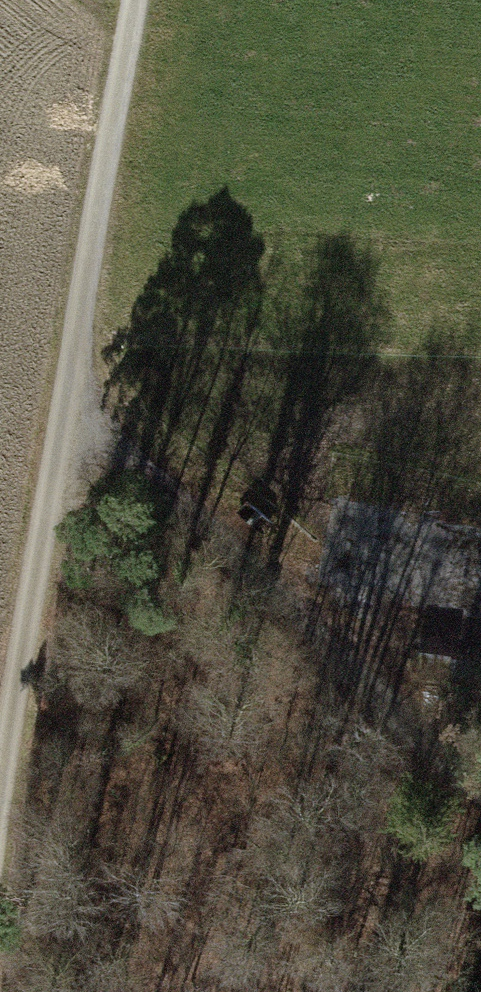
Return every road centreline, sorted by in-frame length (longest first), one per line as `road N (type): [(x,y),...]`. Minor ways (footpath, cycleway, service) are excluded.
road 1 (track): [(132,0),(0,759)]
road 2 (track): [(480,780),(367,684),(211,519),(64,407)]

